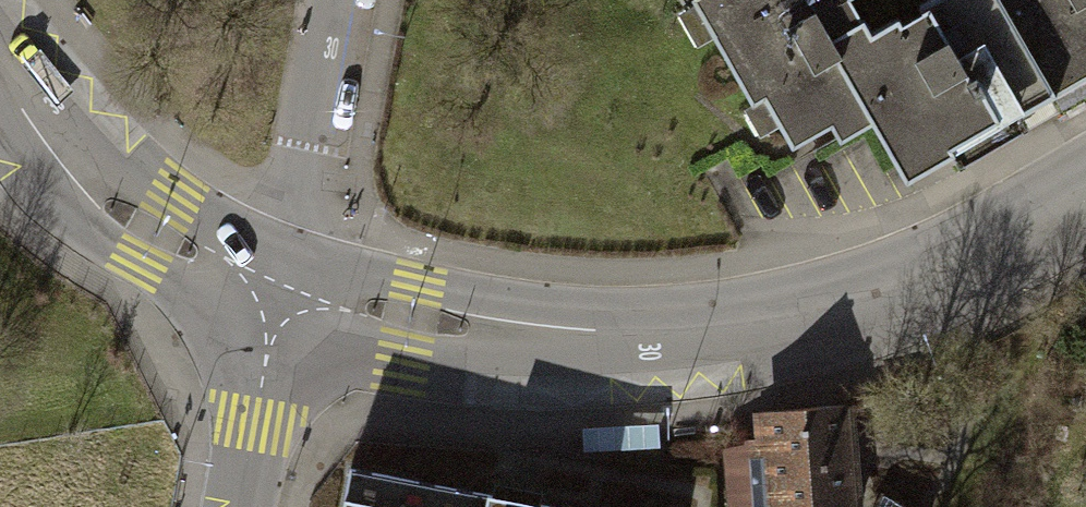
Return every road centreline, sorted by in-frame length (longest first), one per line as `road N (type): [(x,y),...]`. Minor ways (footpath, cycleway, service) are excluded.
road 1 (tertiary): [(1085,184),(919,277),(801,315),(699,333),(578,339),(397,324),(280,297)]
road 2 (residential): [(280,297),(141,235),(89,202),(30,133),(0,82)]
road 3 (residential): [(280,297),(330,0)]
road 4 (tertiary): [(280,297),(236,506)]

